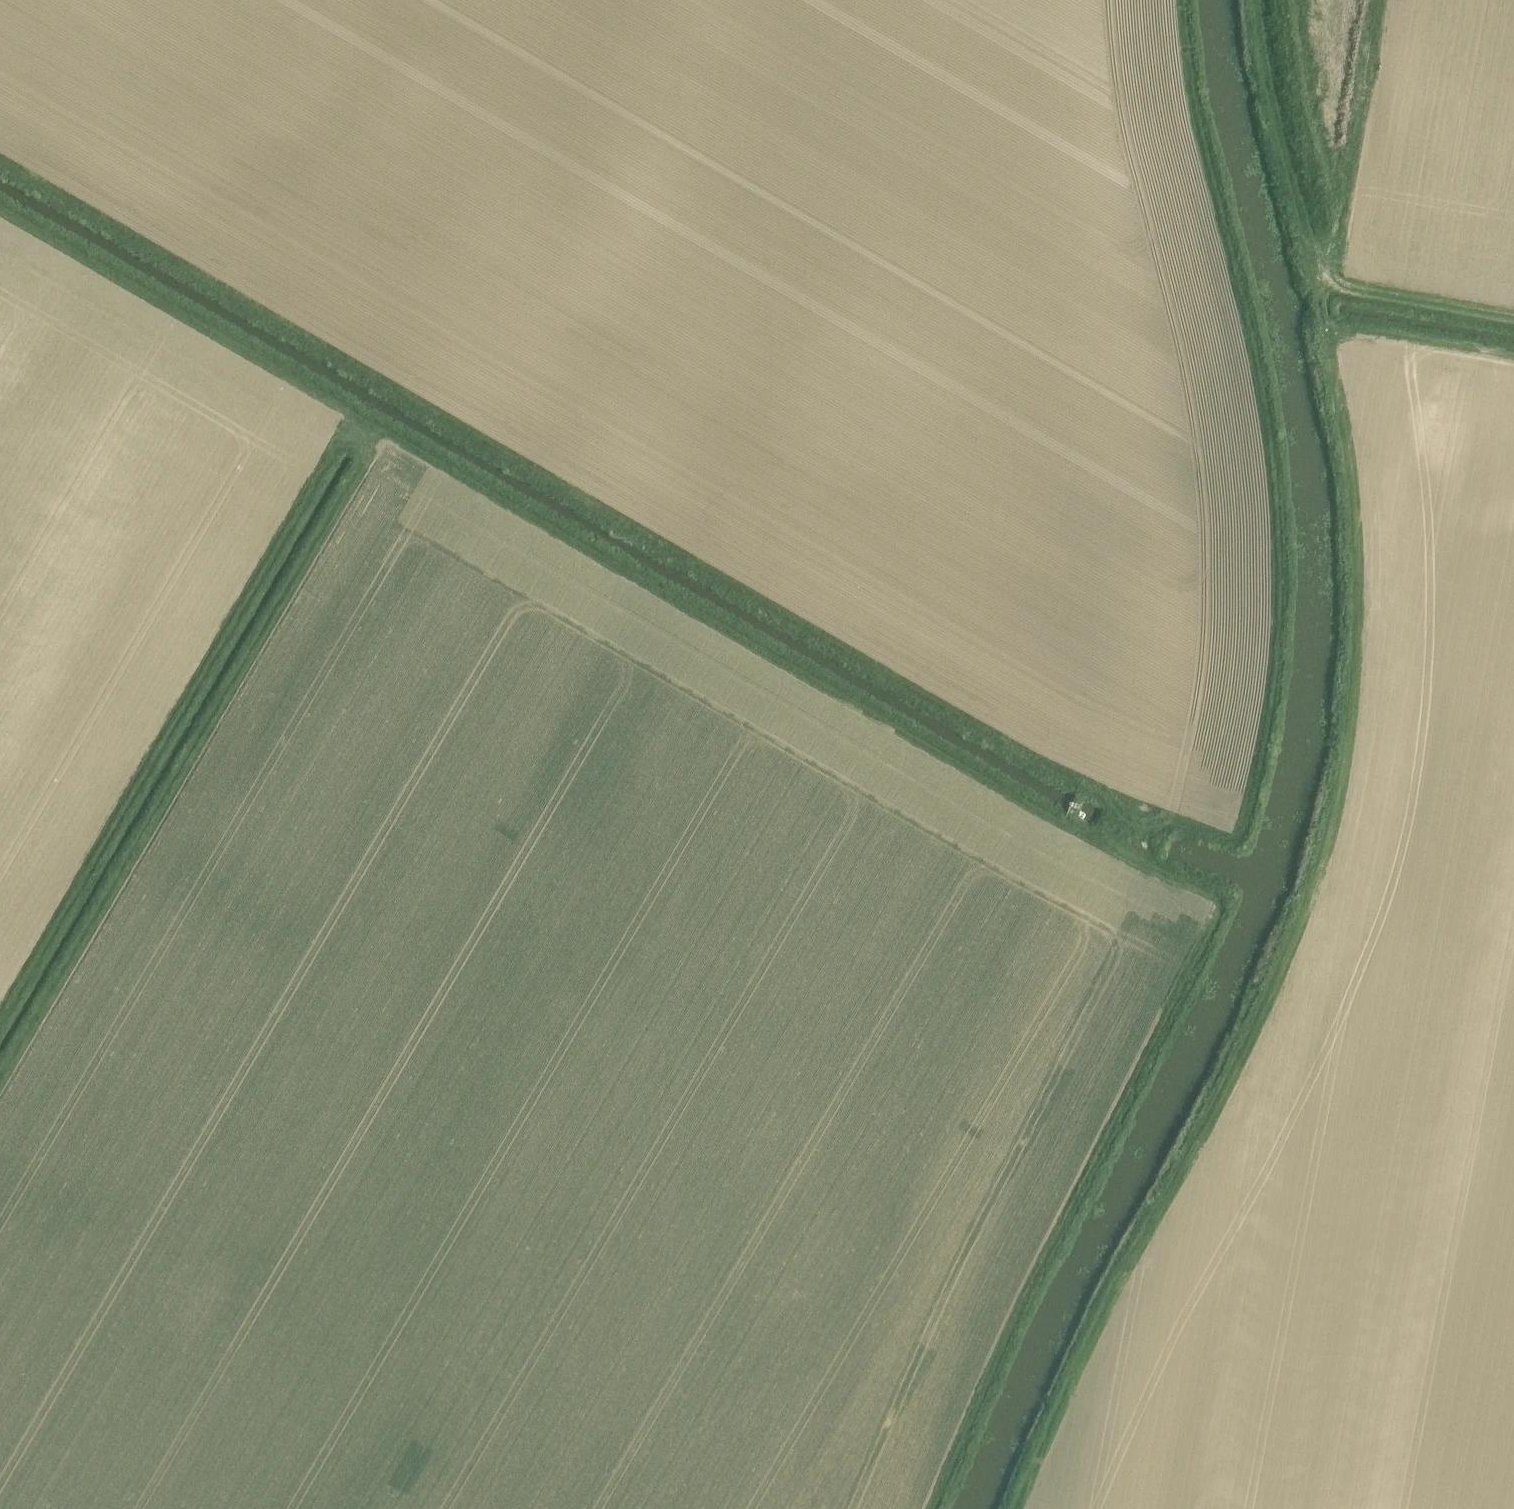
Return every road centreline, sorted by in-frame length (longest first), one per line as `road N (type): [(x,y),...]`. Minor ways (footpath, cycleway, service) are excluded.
road 1 (track): [(1513,364),(1333,332),(1328,324),(1271,0)]

